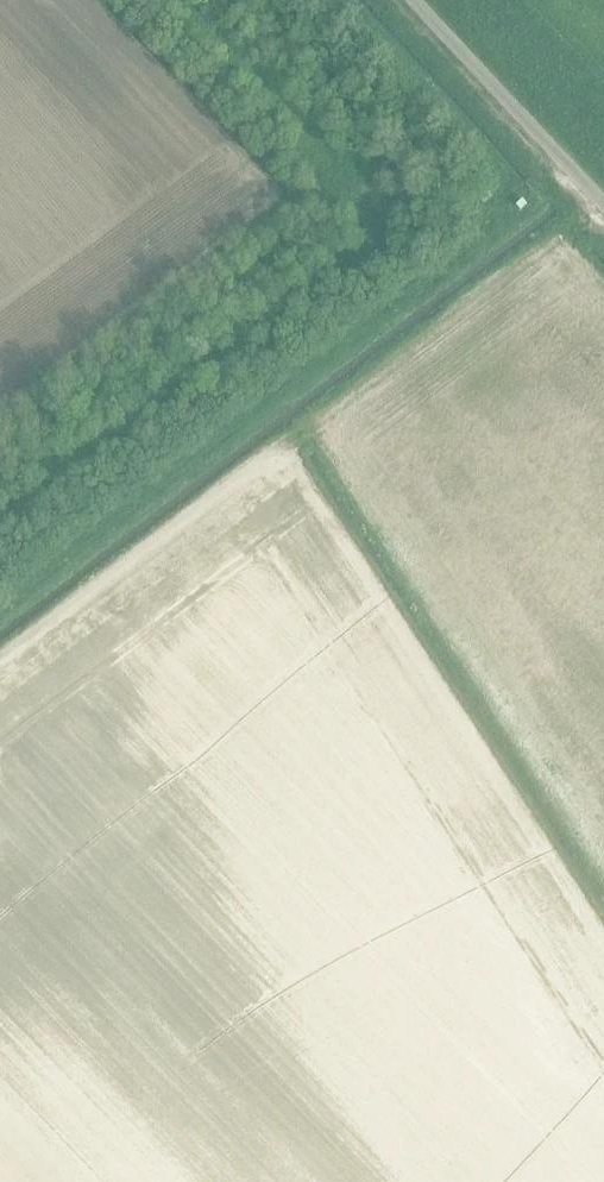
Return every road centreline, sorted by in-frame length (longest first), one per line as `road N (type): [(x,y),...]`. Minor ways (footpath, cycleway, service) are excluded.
road 1 (unclassified): [(603,197),(419,0)]

